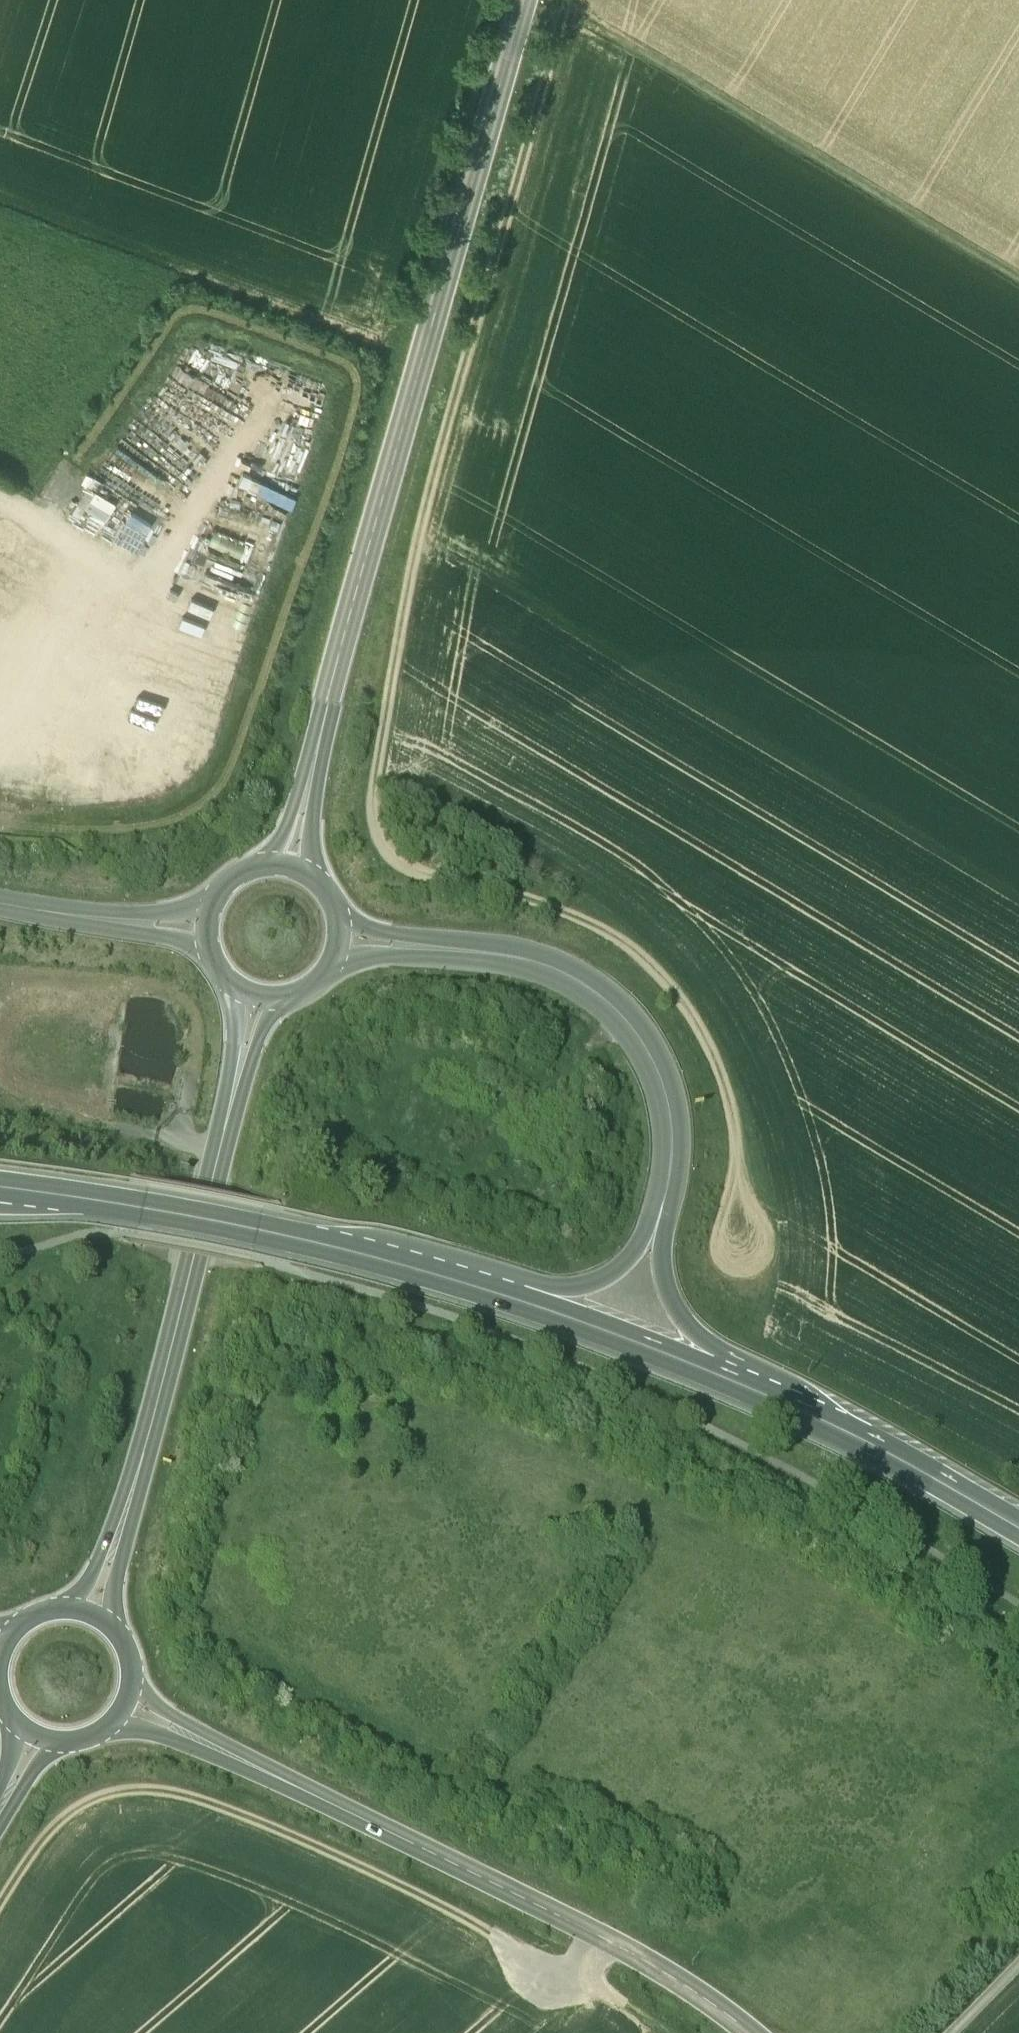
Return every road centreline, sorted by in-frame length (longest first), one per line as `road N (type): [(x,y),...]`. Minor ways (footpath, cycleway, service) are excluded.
road 1 (track): [(746,1262),(734,1121),(718,1064),(665,982),(620,941),(565,911),(412,868),(375,827),(403,596),(434,461),(566,0)]
road 2 (secondary): [(291,857),(519,0)]
road 3 (track): [(0,1903),(55,1821),(94,1796),(131,1790),(183,1797),(418,1899),(663,2032)]
road 4 (tertiary): [(116,1700),(586,1930),(751,2032)]
road 5 (primary): [(85,1618),(158,1401),(252,989)]
road 6 (primary): [(655,1242),(674,1144),(670,1095),(613,1009),(546,966),(344,925)]
road 7 (track): [(565,2),(1018,288)]
road 8 (primary): [(0,1189),(234,1224),(483,1290)]
road 9 (primary): [(742,1387),(812,1418),(1018,1535)]
road 10 (primary): [(483,1290),(742,1387)]
road 11 (tertiary): [(0,896),(206,918)]
road 12 (primary): [(655,1242),(599,1285),(483,1290)]
road 13 (primary): [(742,1387),(670,1304),(655,1242)]
road 14 (track): [(162,278),(0,218)]
road 15 (primary): [(252,989),(303,987),(324,972),(344,925)]

